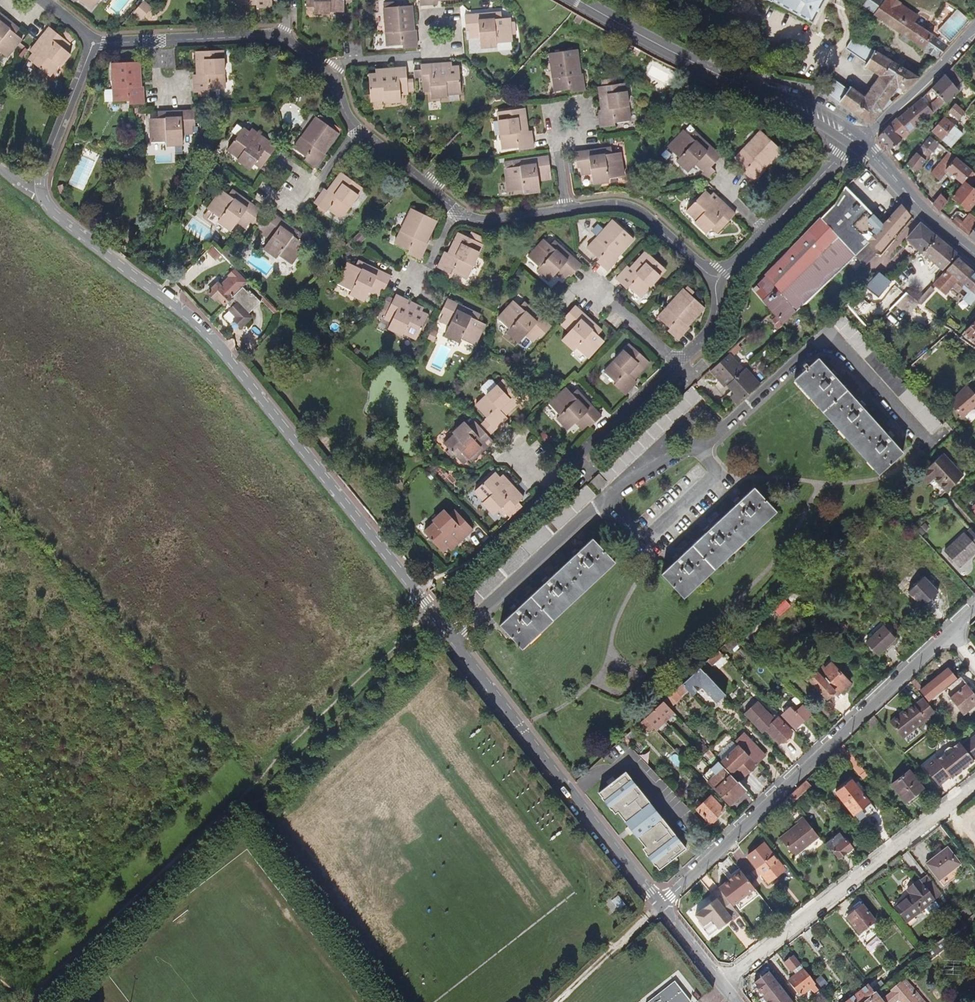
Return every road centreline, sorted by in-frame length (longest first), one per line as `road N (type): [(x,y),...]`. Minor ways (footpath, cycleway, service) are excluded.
road 1 (residential): [(453,636),(634,478),(727,426),(825,338),(924,444)]
road 2 (unclassified): [(453,636),(204,331),(39,202)]
road 3 (track): [(35,1001),(375,665),(437,616)]
road 4 (residential): [(660,907),(950,632)]
road 5 (unclassified): [(660,907),(453,636)]
road 6 (residential): [(720,983),(974,783)]
road 7 (primary): [(855,140),(578,0)]
road 8 (residential): [(678,364),(566,466),(542,473),(523,457)]
road 9 (residential): [(718,279),(639,210),(619,204),(566,210)]
road 10 (residential): [(39,202),(93,42)]
road 11 (primary): [(974,255),(855,140)]
road 12 (residential): [(974,28),(879,128),(855,140)]
road 13 (track): [(660,907),(559,1001)]
road 14 (residential): [(441,32),(423,57),(357,61),(329,75)]
road 15 (residential): [(454,211),(357,128)]
road 16 (residential): [(855,140),(768,231)]
road 17 (residential): [(286,39),(162,41)]

